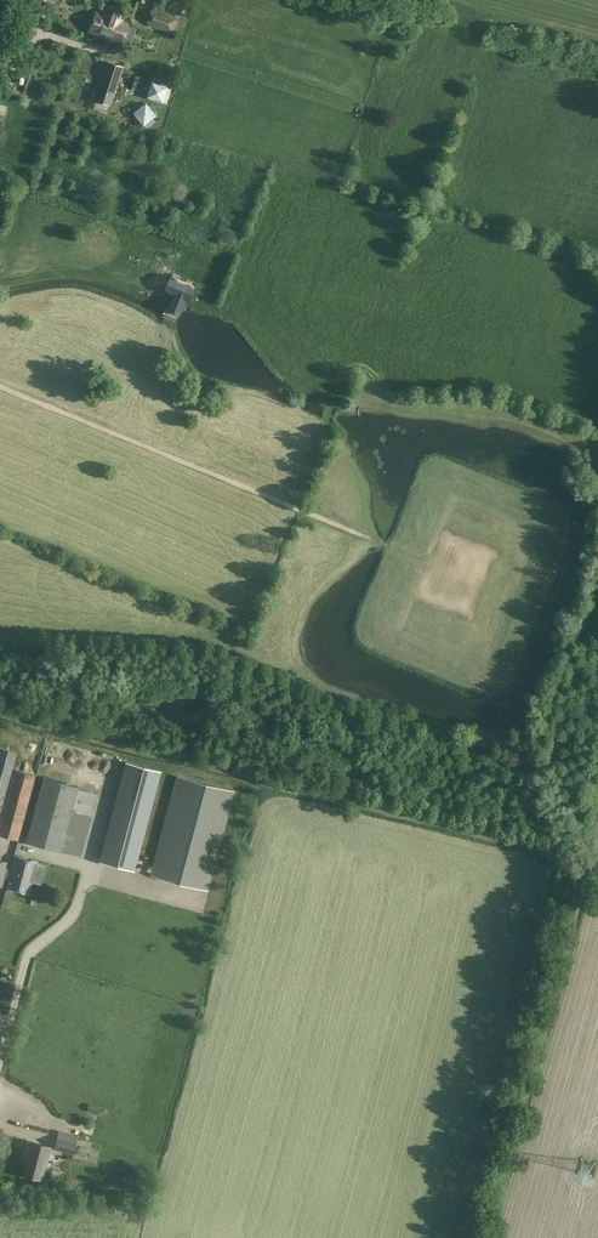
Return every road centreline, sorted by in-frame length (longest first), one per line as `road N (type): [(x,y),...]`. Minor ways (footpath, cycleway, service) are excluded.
road 1 (track): [(0,385),(423,559),(441,570),(442,584)]

